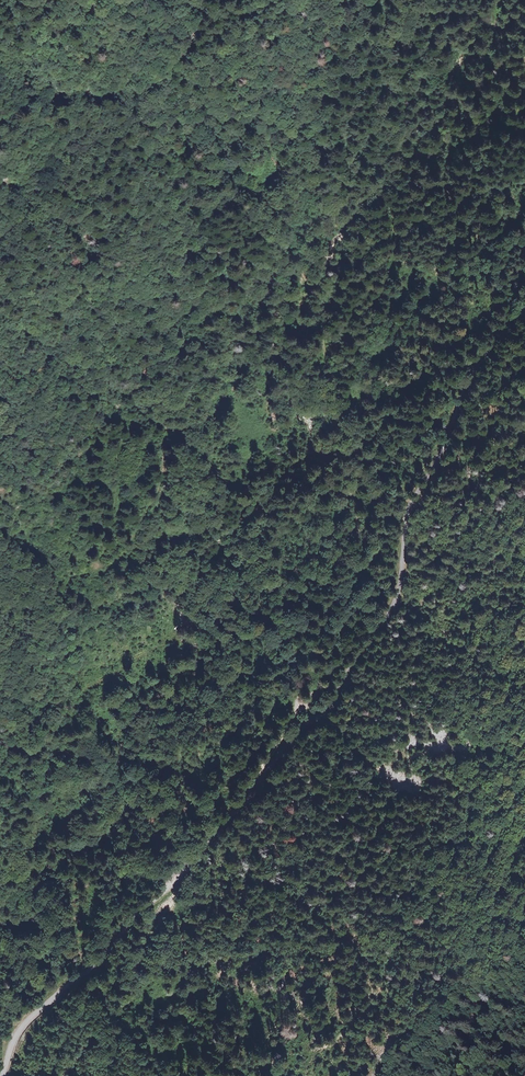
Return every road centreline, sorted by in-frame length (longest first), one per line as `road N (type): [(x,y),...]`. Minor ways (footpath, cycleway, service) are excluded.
road 1 (unclassified): [(3,1075),(17,1035),(150,905),(370,641),(389,600),(404,515),(489,357),(524,313)]
road 2 (track): [(327,299),(321,365),(344,436),(360,576),(336,680),(304,708),(276,759)]
road 3 (track): [(401,0),(371,119),(325,193),(295,280),(314,300),(327,299)]

